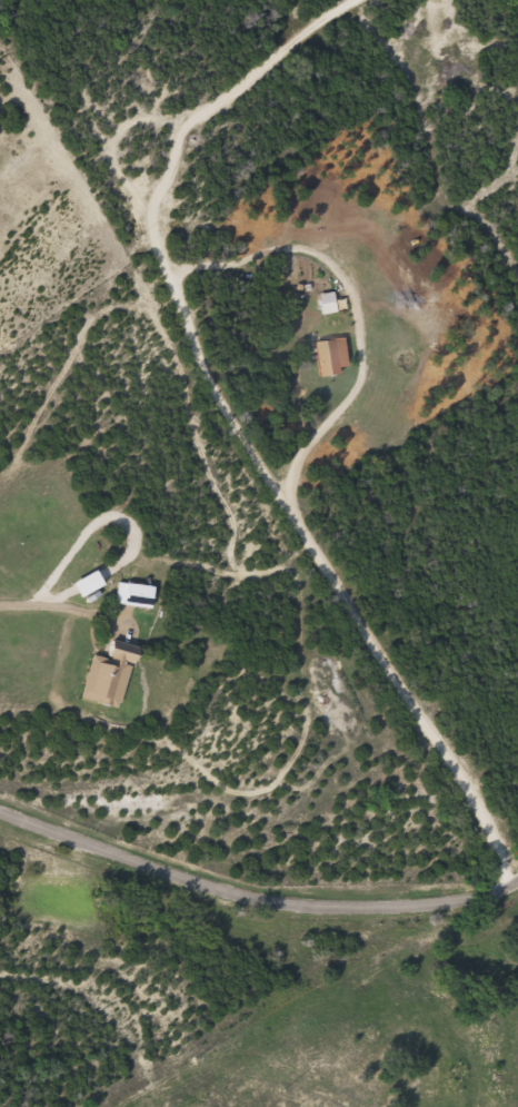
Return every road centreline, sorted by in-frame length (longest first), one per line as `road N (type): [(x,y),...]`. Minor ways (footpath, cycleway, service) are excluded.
road 1 (residential): [(153,236),(185,312),(189,345),(487,831),(505,892)]
road 2 (residential): [(517,884),(437,908),(291,901),(208,883),(0,810)]
road 3 (track): [(343,8),(410,65),(429,105),(446,197),(481,216),(517,265)]

